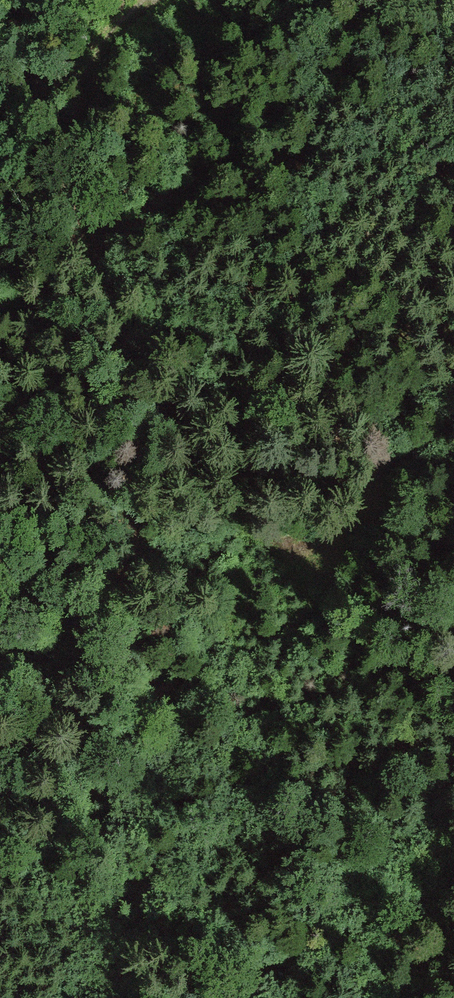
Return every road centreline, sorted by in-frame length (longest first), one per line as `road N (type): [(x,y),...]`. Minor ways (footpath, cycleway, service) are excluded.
road 1 (track): [(148,0),(107,44),(77,135),(80,200),(119,331),(137,441),(131,559),(92,771),(65,997)]
road 2 (track): [(453,711),(407,659),(330,616),(268,546),(137,441)]
road 3 (track): [(87,811),(127,863),(230,926),(296,997)]

